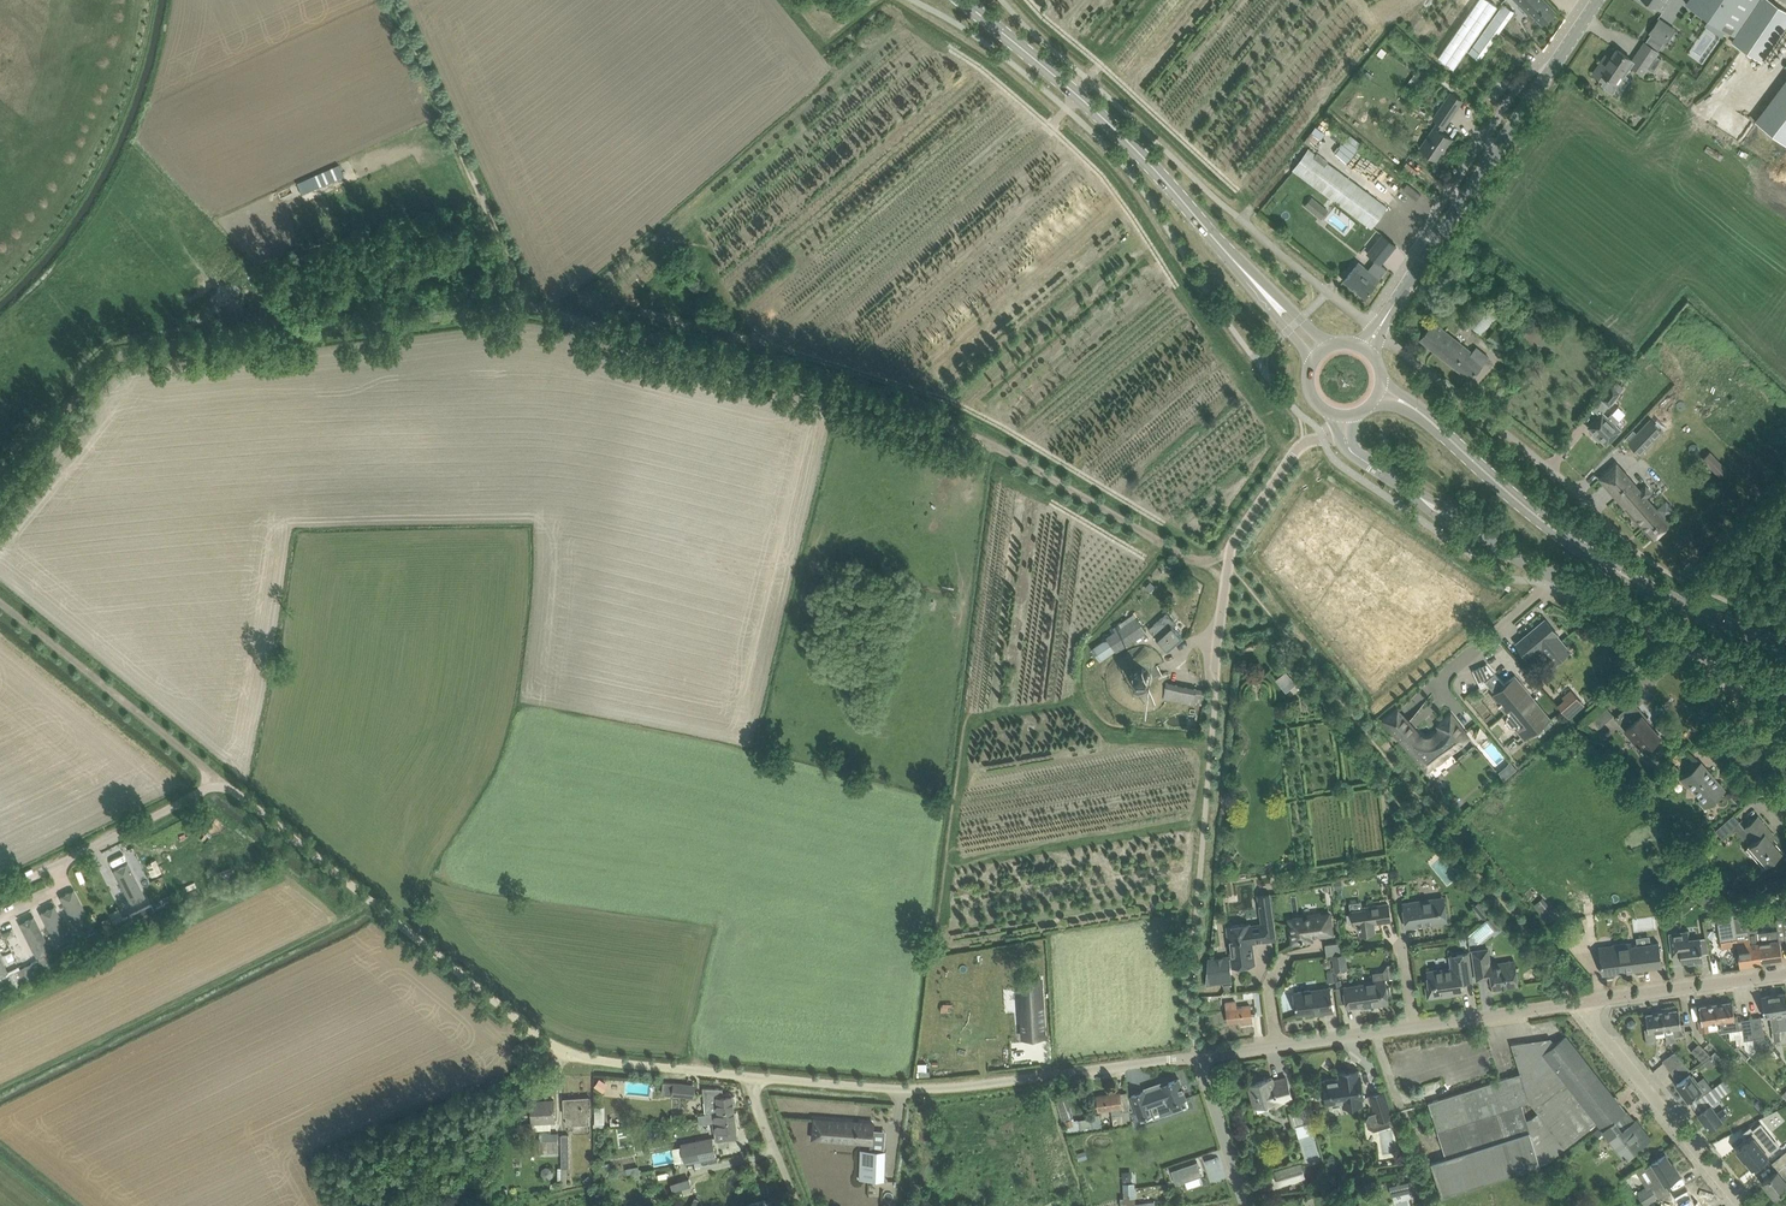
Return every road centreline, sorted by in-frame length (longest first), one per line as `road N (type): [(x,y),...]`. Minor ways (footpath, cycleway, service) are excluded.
road 1 (unclassified): [(1200,1056),(968,1086),(880,1087),(580,1055),(511,1013),(223,780),(0,892)]
road 2 (track): [(527,306),(941,423),(1195,560),(1231,551)]
road 3 (track): [(527,306),(127,362),(0,499)]
road 4 (tertiary): [(1785,731),(1699,647),(1553,576),(1365,461),(1342,434)]
road 5 (tertiary): [(1322,350),(1105,117),(967,0)]
road 6 (tertiary): [(1785,646),(1675,599),(1562,536),(1411,409)]
road 7 (unclassified): [(1367,347),(1597,0)]
road 8 (track): [(396,0),(527,306)]
road 9 (unclassified): [(1323,439),(1292,455),(1233,545),(1216,687)]
road 10 (track): [(0,603),(223,780)]
road 11 (residential): [(1742,1205),(1579,1002)]
road 12 (residential): [(1579,1002),(1785,974)]
road 13 (residential): [(1412,1027),(1579,1002)]
road 14 (unclassified): [(1364,322),(1236,215)]
road 15 (residential): [(1246,1205),(1200,1056)]
road 16 (residential): [(1269,1046),(1412,1027)]
road 17 (track): [(752,1076),(797,1205)]

